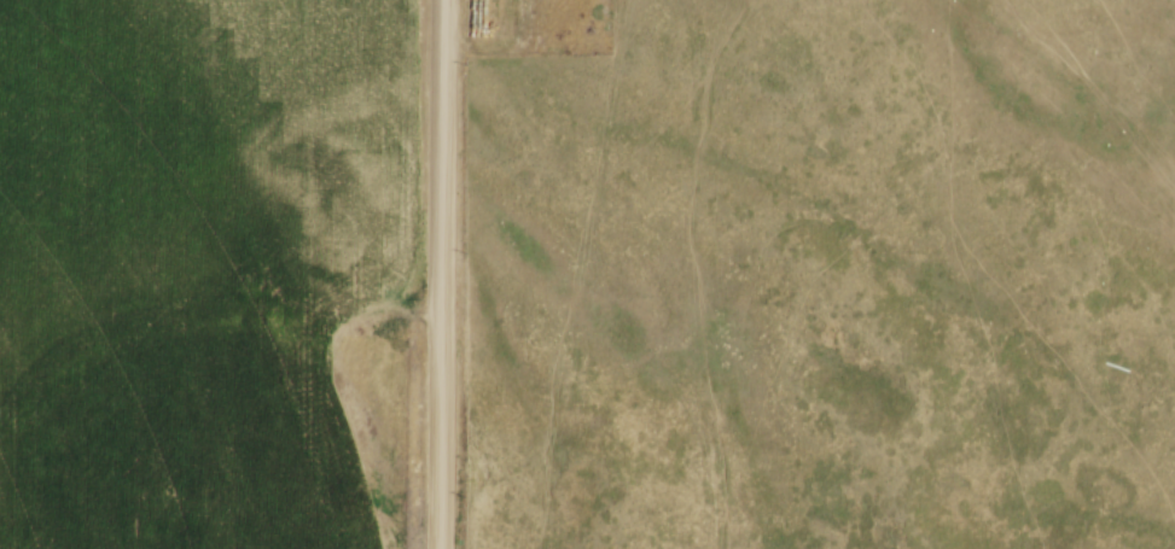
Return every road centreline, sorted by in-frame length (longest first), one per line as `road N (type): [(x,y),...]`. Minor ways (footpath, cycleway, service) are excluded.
road 1 (residential): [(428,548),(429,0)]

